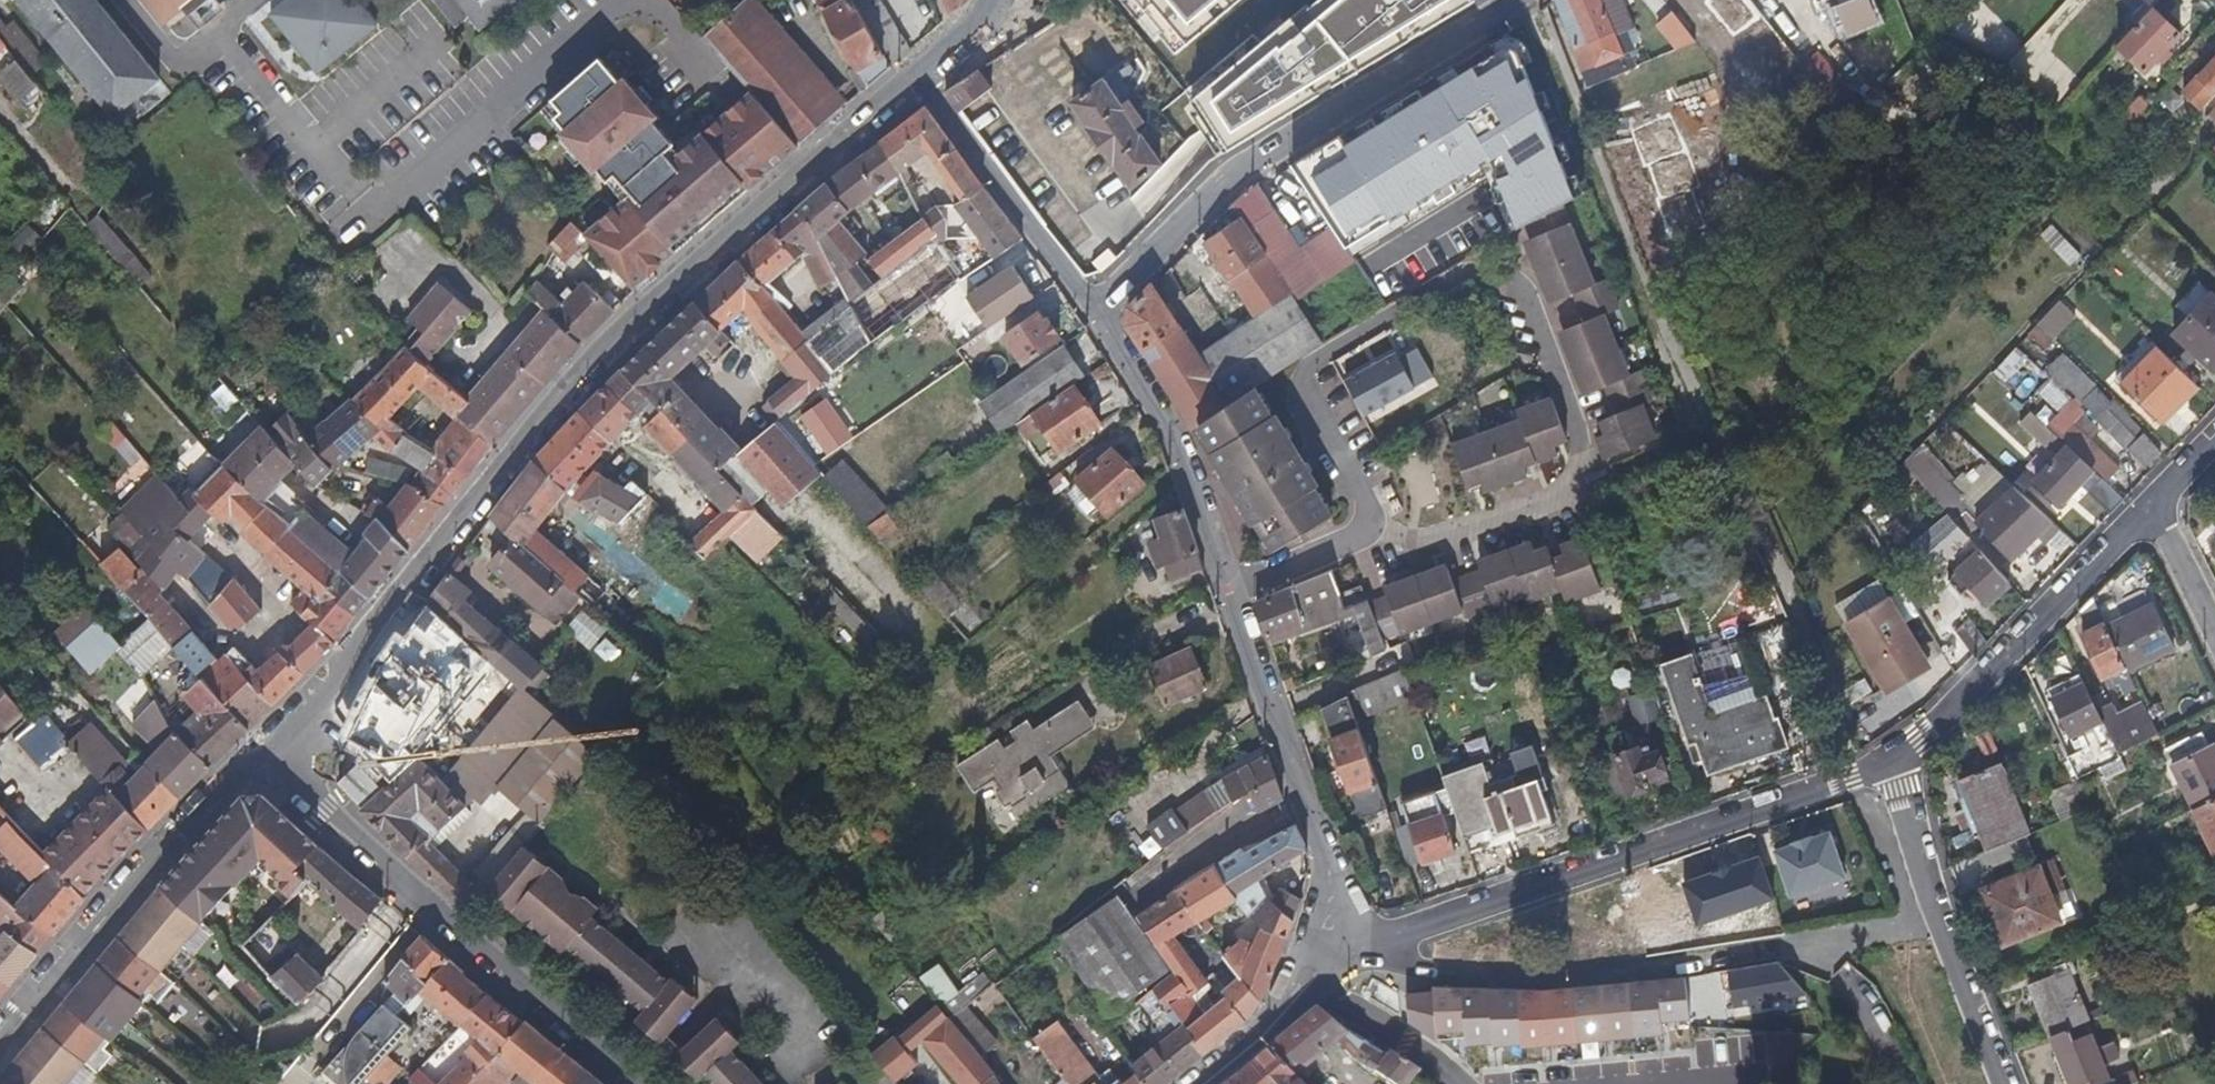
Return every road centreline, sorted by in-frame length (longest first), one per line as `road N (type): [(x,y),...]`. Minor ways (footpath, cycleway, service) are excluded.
road 1 (unclassified): [(914,78),(532,439),(437,560),(253,765)]
road 2 (residential): [(1371,529),(1418,554),(1582,489),(1588,441),(1503,249),(1307,372)]
road 3 (unclassified): [(1335,967),(1416,925),(1886,765)]
road 4 (unclassified): [(1516,0),(1243,164),(1132,268),(1092,324)]
road 5 (residential): [(639,1083),(325,809),(253,765)]
road 6 (unclassified): [(1335,967),(1351,902),(1225,592)]
road 7 (residential): [(253,765),(0,1039)]
road 8 (unclassified): [(1886,765),(2144,505)]
road 9 (unclassified): [(1886,765),(2009,1083)]
road 10 (unclassified): [(1092,324),(914,78)]
road 11 (unclassified): [(1225,592),(1177,462),(1092,324)]
road 12 (unclassified): [(1193,1083),(1335,967)]
road 13 (residential): [(1307,372),(1371,529)]
road 14 (residential): [(1225,592),(1371,529)]
road 15 (residential): [(2144,505),(2214,647)]

